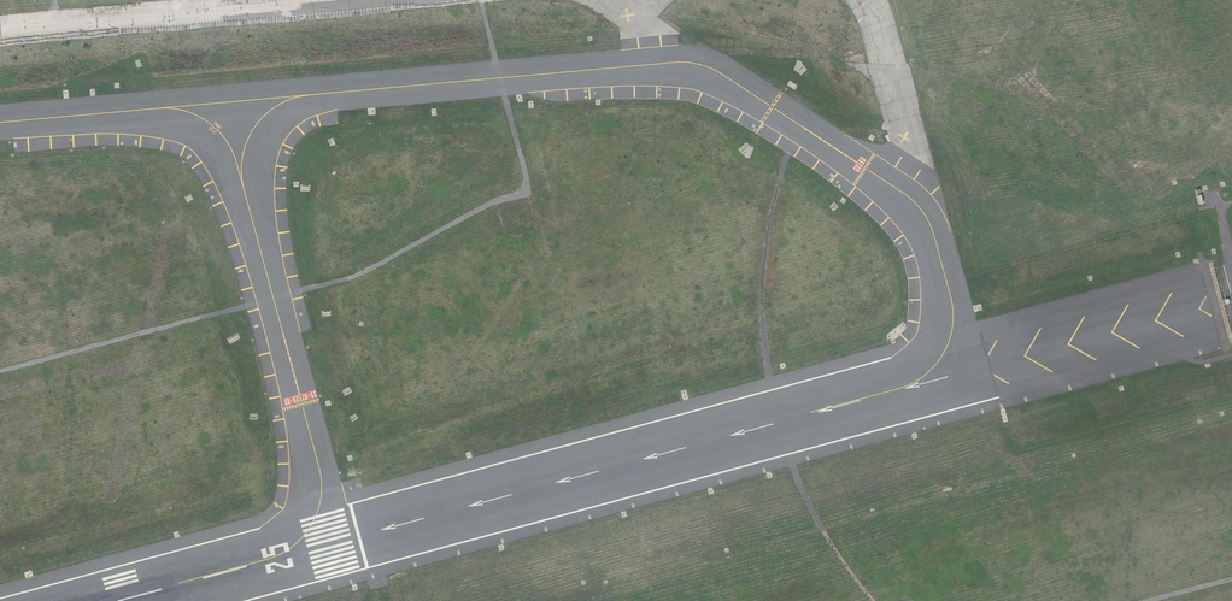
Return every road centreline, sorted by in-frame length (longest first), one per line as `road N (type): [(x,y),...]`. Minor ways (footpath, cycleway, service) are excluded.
road 1 (track): [(520,153),(527,184),(517,194),(358,275),(302,291)]
road 2 (track): [(245,306),(0,372)]

